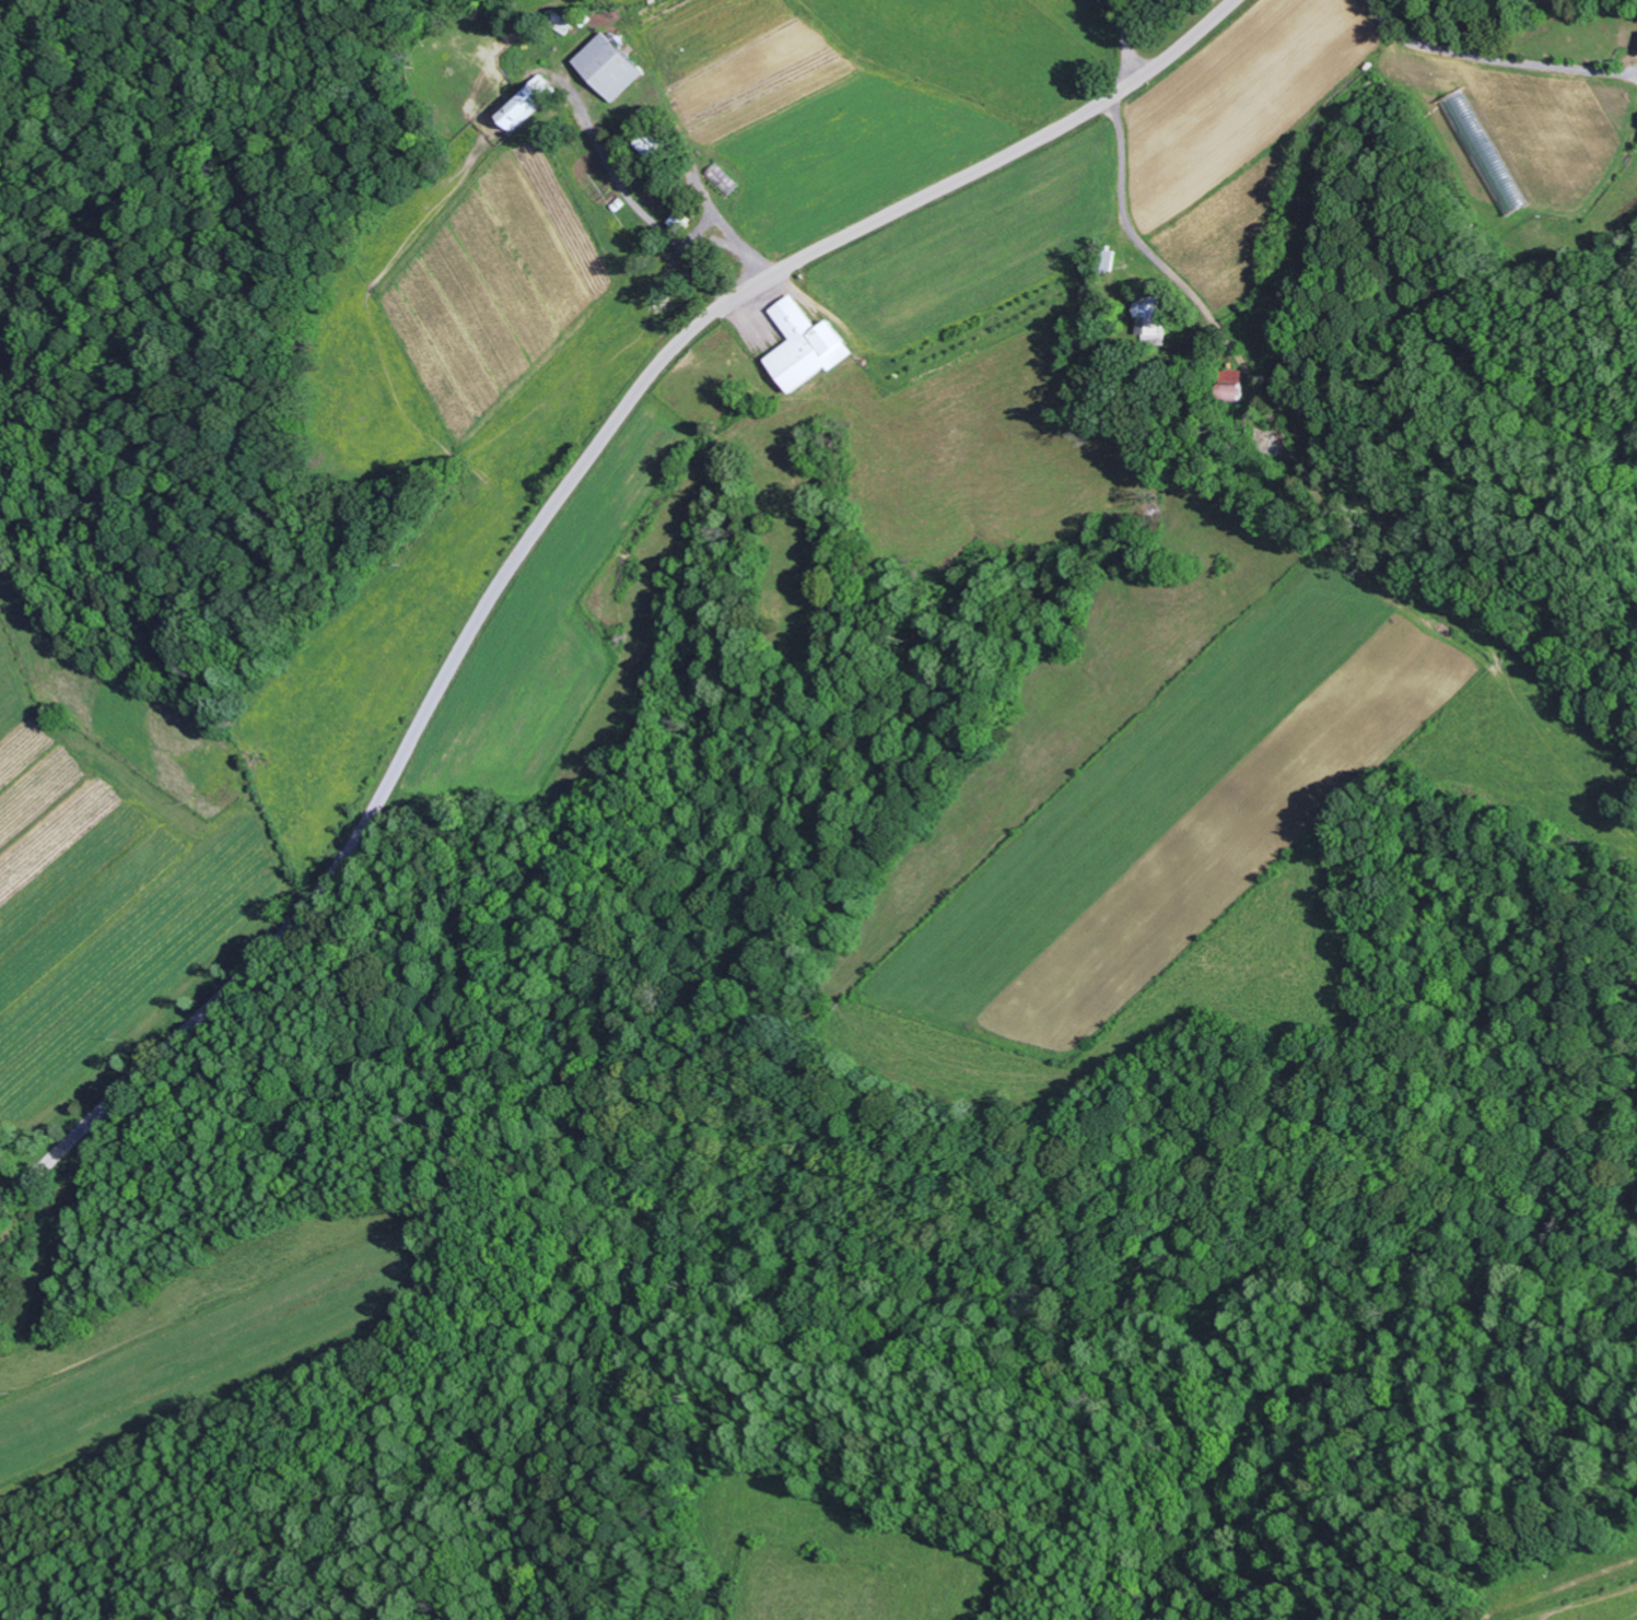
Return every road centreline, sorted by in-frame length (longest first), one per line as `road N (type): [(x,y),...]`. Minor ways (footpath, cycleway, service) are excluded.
road 1 (residential): [(0,1205),(234,985),(323,885),(486,604),(666,354),(761,281),(1098,106),(1234,0)]

